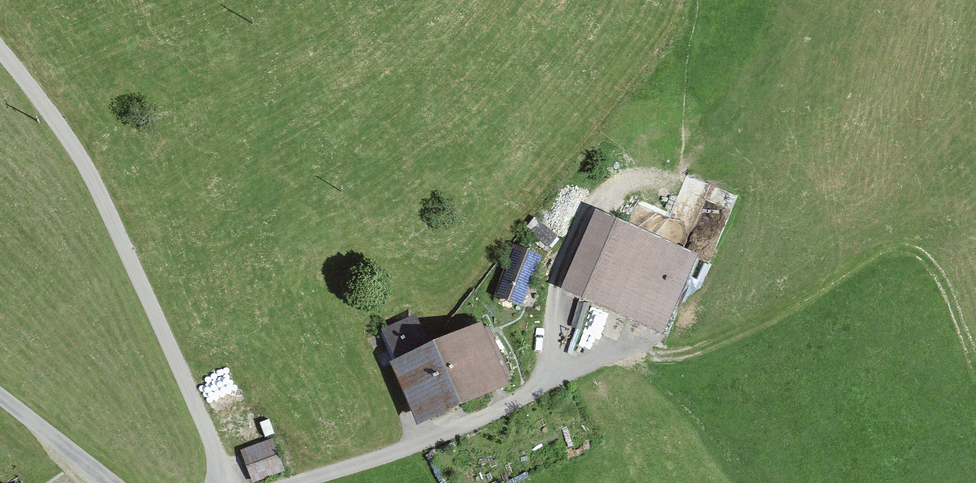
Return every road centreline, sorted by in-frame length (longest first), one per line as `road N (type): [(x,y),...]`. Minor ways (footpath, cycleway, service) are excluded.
road 1 (unclassified): [(221,482),(74,147),(0,51)]
road 2 (unclassified): [(286,482),(478,420),(604,350)]
road 3 (track): [(553,378),(548,352),(560,261),(587,208),(611,188),(667,173)]
road 4 (unclassified): [(0,398),(106,482)]

